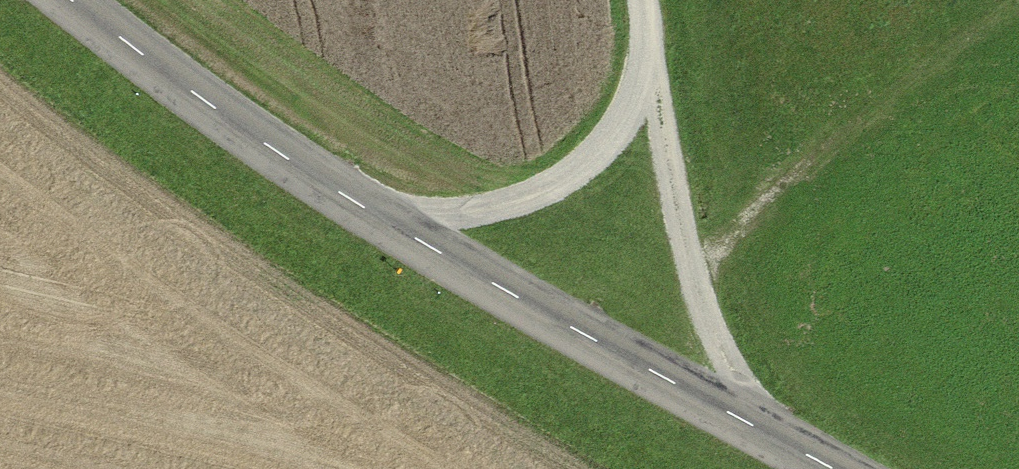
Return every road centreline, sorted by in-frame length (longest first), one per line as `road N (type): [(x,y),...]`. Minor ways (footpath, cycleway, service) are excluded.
road 1 (unclassified): [(817,468),(383,227),(67,0)]
road 2 (track): [(640,0),(689,275),(757,437)]
road 3 (track): [(689,275),(926,60),(1014,0)]
road 4 (track): [(383,227),(524,202),(606,141),(645,36)]

